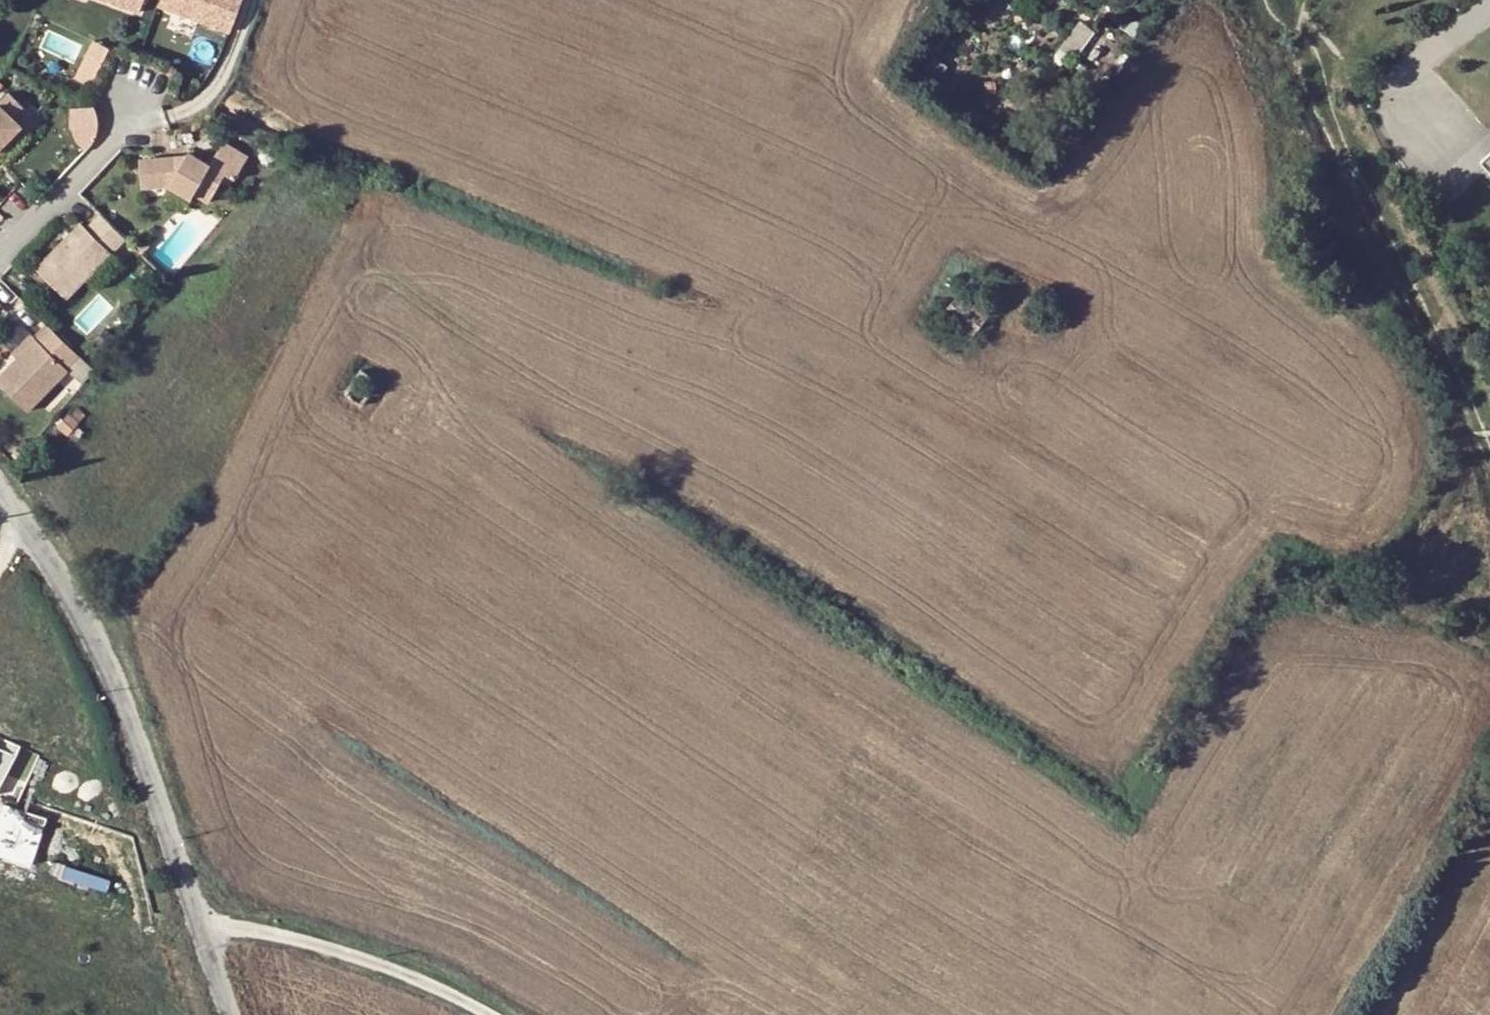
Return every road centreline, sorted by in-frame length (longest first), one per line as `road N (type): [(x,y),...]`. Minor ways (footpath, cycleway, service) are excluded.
road 1 (unclassified): [(233,1014),(128,703),(84,611),(0,490)]
road 2 (unclassified): [(0,260),(122,126),(135,81)]

